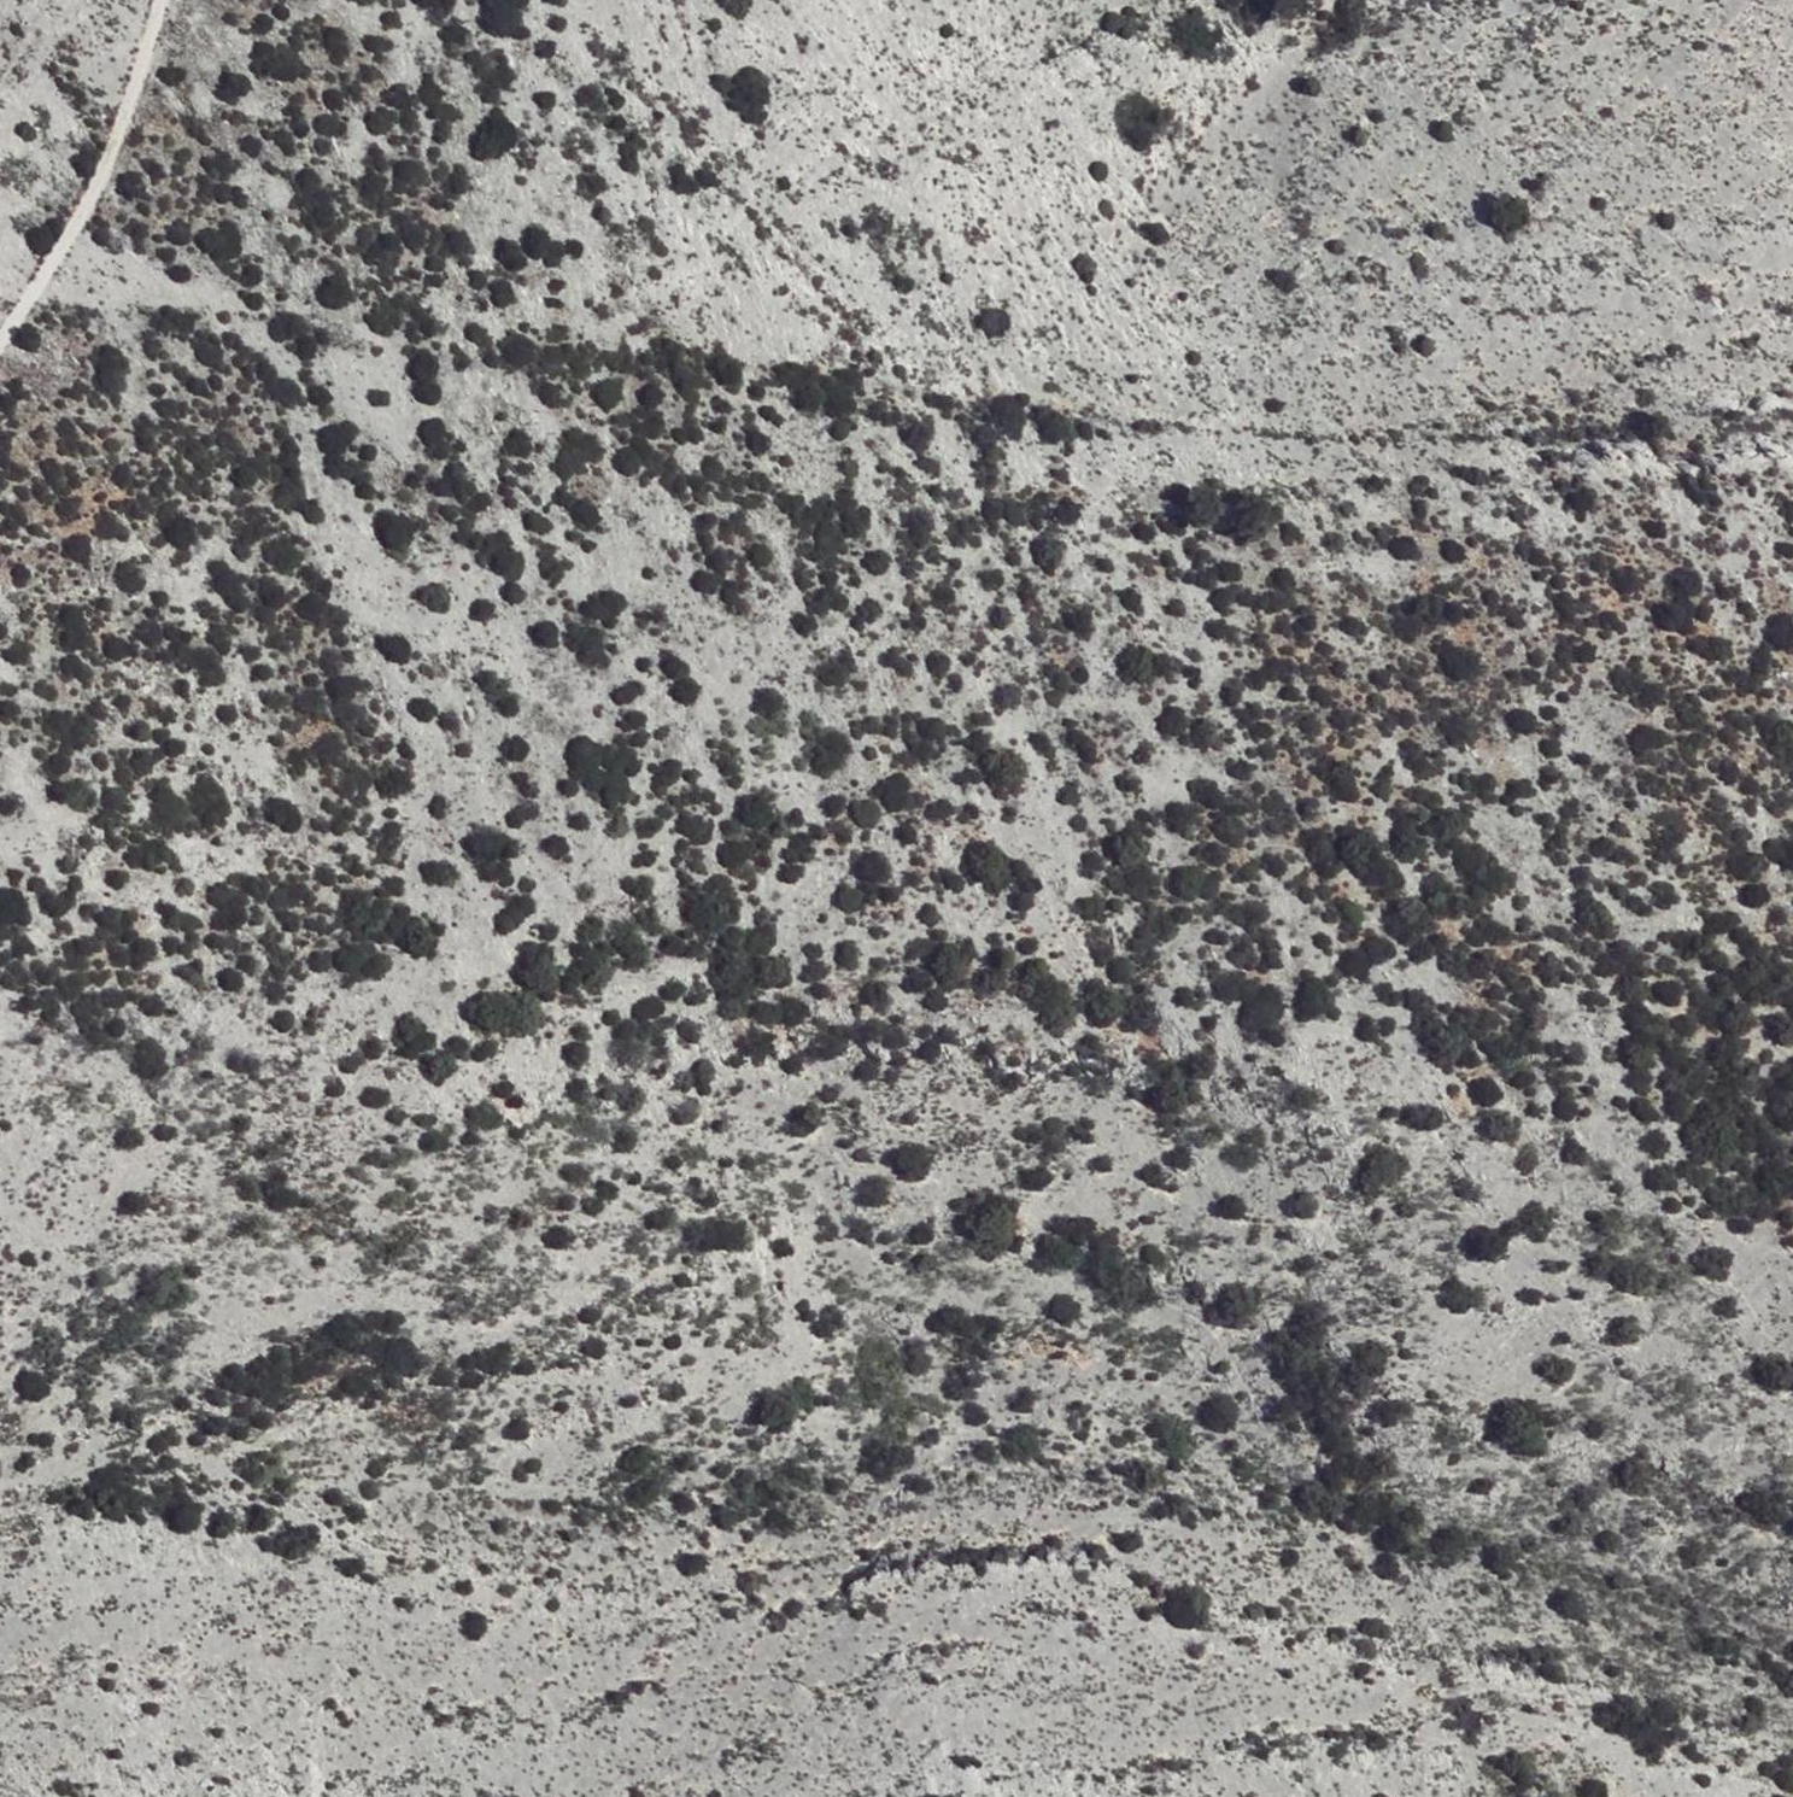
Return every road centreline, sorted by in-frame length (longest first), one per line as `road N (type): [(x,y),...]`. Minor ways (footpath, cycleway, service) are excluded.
road 1 (track): [(0,342),(106,168),(162,0)]

